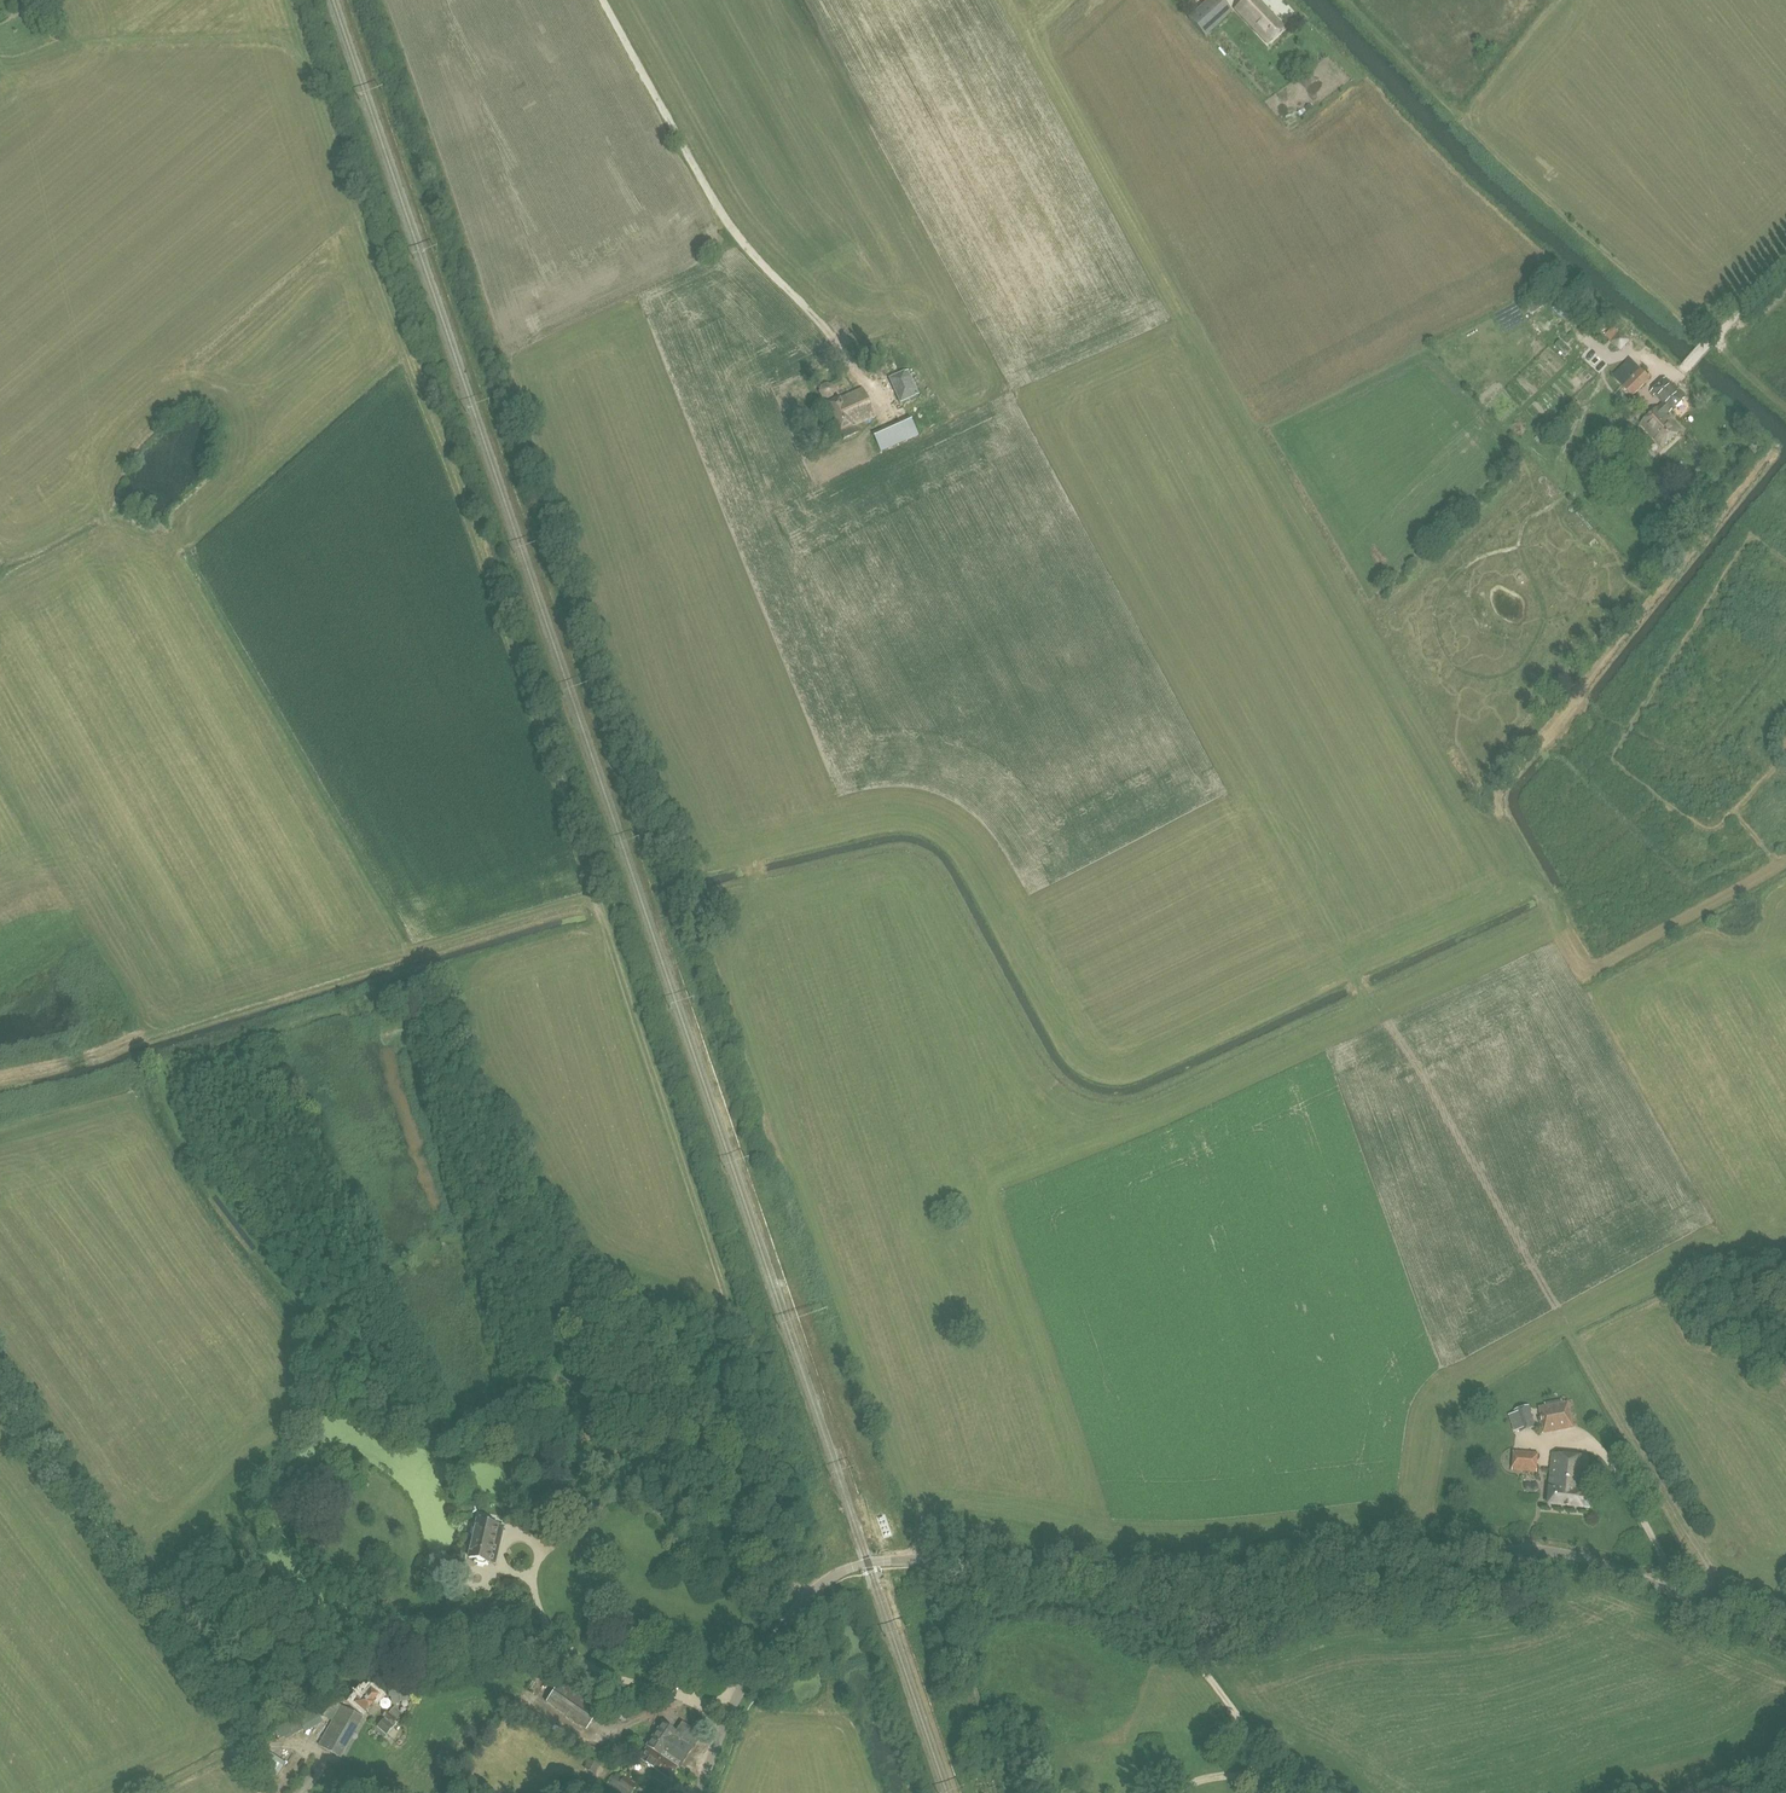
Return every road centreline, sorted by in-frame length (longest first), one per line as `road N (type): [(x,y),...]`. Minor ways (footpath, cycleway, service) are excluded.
road 1 (unclassified): [(1785,1642),(1599,1561),(1548,1550),(1216,1569),(1114,1566)]
road 2 (unclassified): [(700,1792),(737,1695),(798,1608),(833,1577),(898,1561),(1114,1566)]
road 3 (track): [(238,1756),(243,1748),(0,1396)]
road 4 (track): [(1011,1792),(968,1672),(970,1640),(985,1618),(1009,1605),(1111,1609),(1118,1585)]
road 5 (track): [(1331,1792),(1263,1763),(1197,1659),(1120,1591)]
road 6 (track): [(1785,267),(1677,379),(1634,343)]

